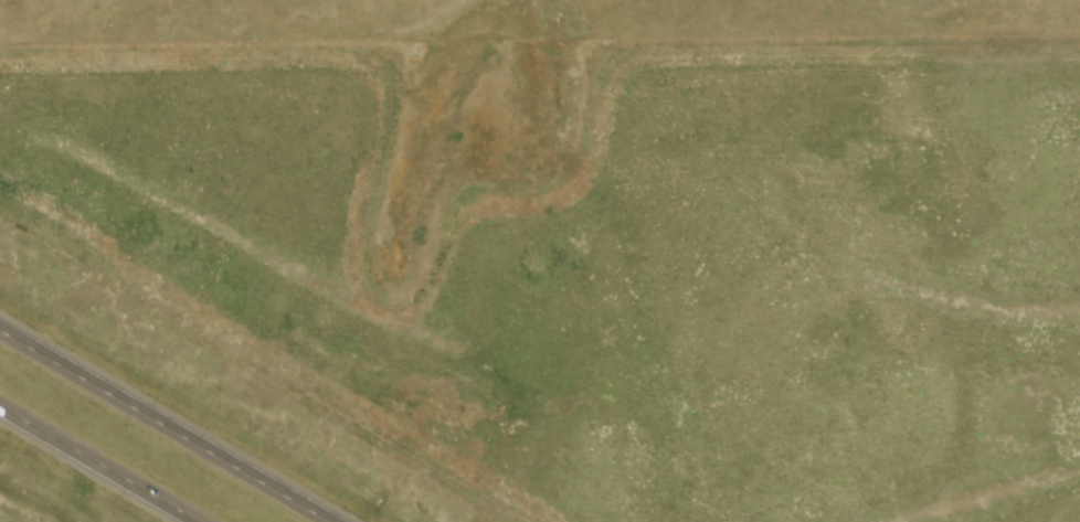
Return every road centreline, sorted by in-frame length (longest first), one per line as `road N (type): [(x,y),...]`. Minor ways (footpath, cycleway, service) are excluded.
road 1 (motorway): [(336,521),(0,327)]
road 2 (motorway): [(0,405),(201,521)]

